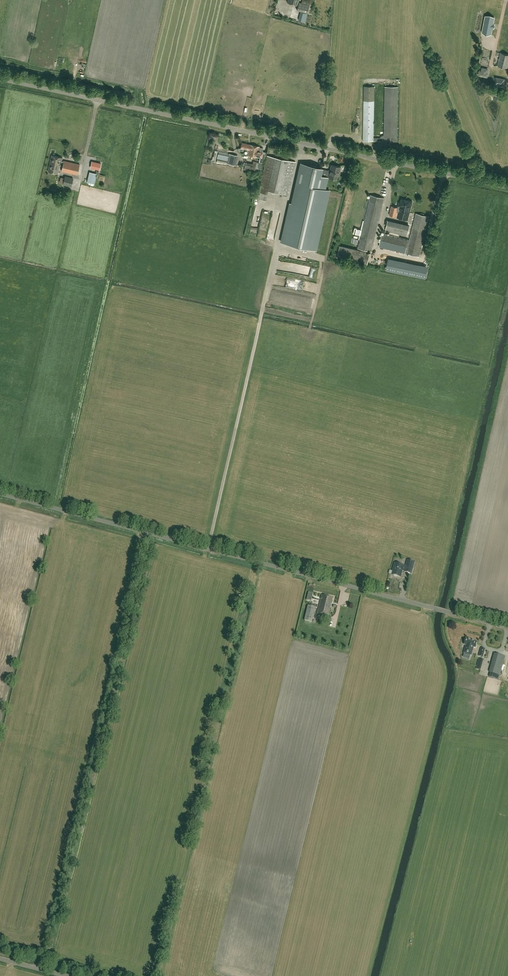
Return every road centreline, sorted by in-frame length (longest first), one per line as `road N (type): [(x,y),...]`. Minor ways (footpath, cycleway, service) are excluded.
road 1 (unclassified): [(507,628),(0,493)]
road 2 (unclassified): [(507,187),(0,79)]

